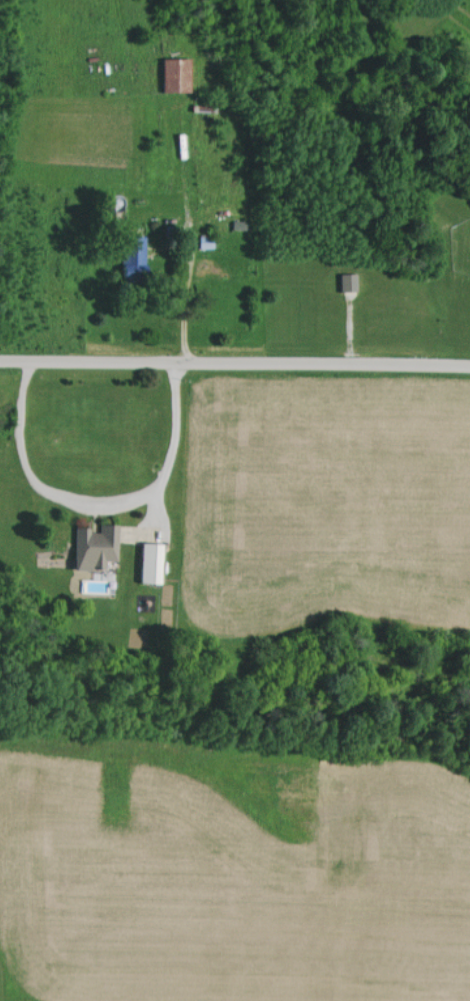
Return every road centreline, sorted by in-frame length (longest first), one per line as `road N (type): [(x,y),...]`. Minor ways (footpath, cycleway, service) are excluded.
road 1 (residential): [(469,364),(0,366)]

